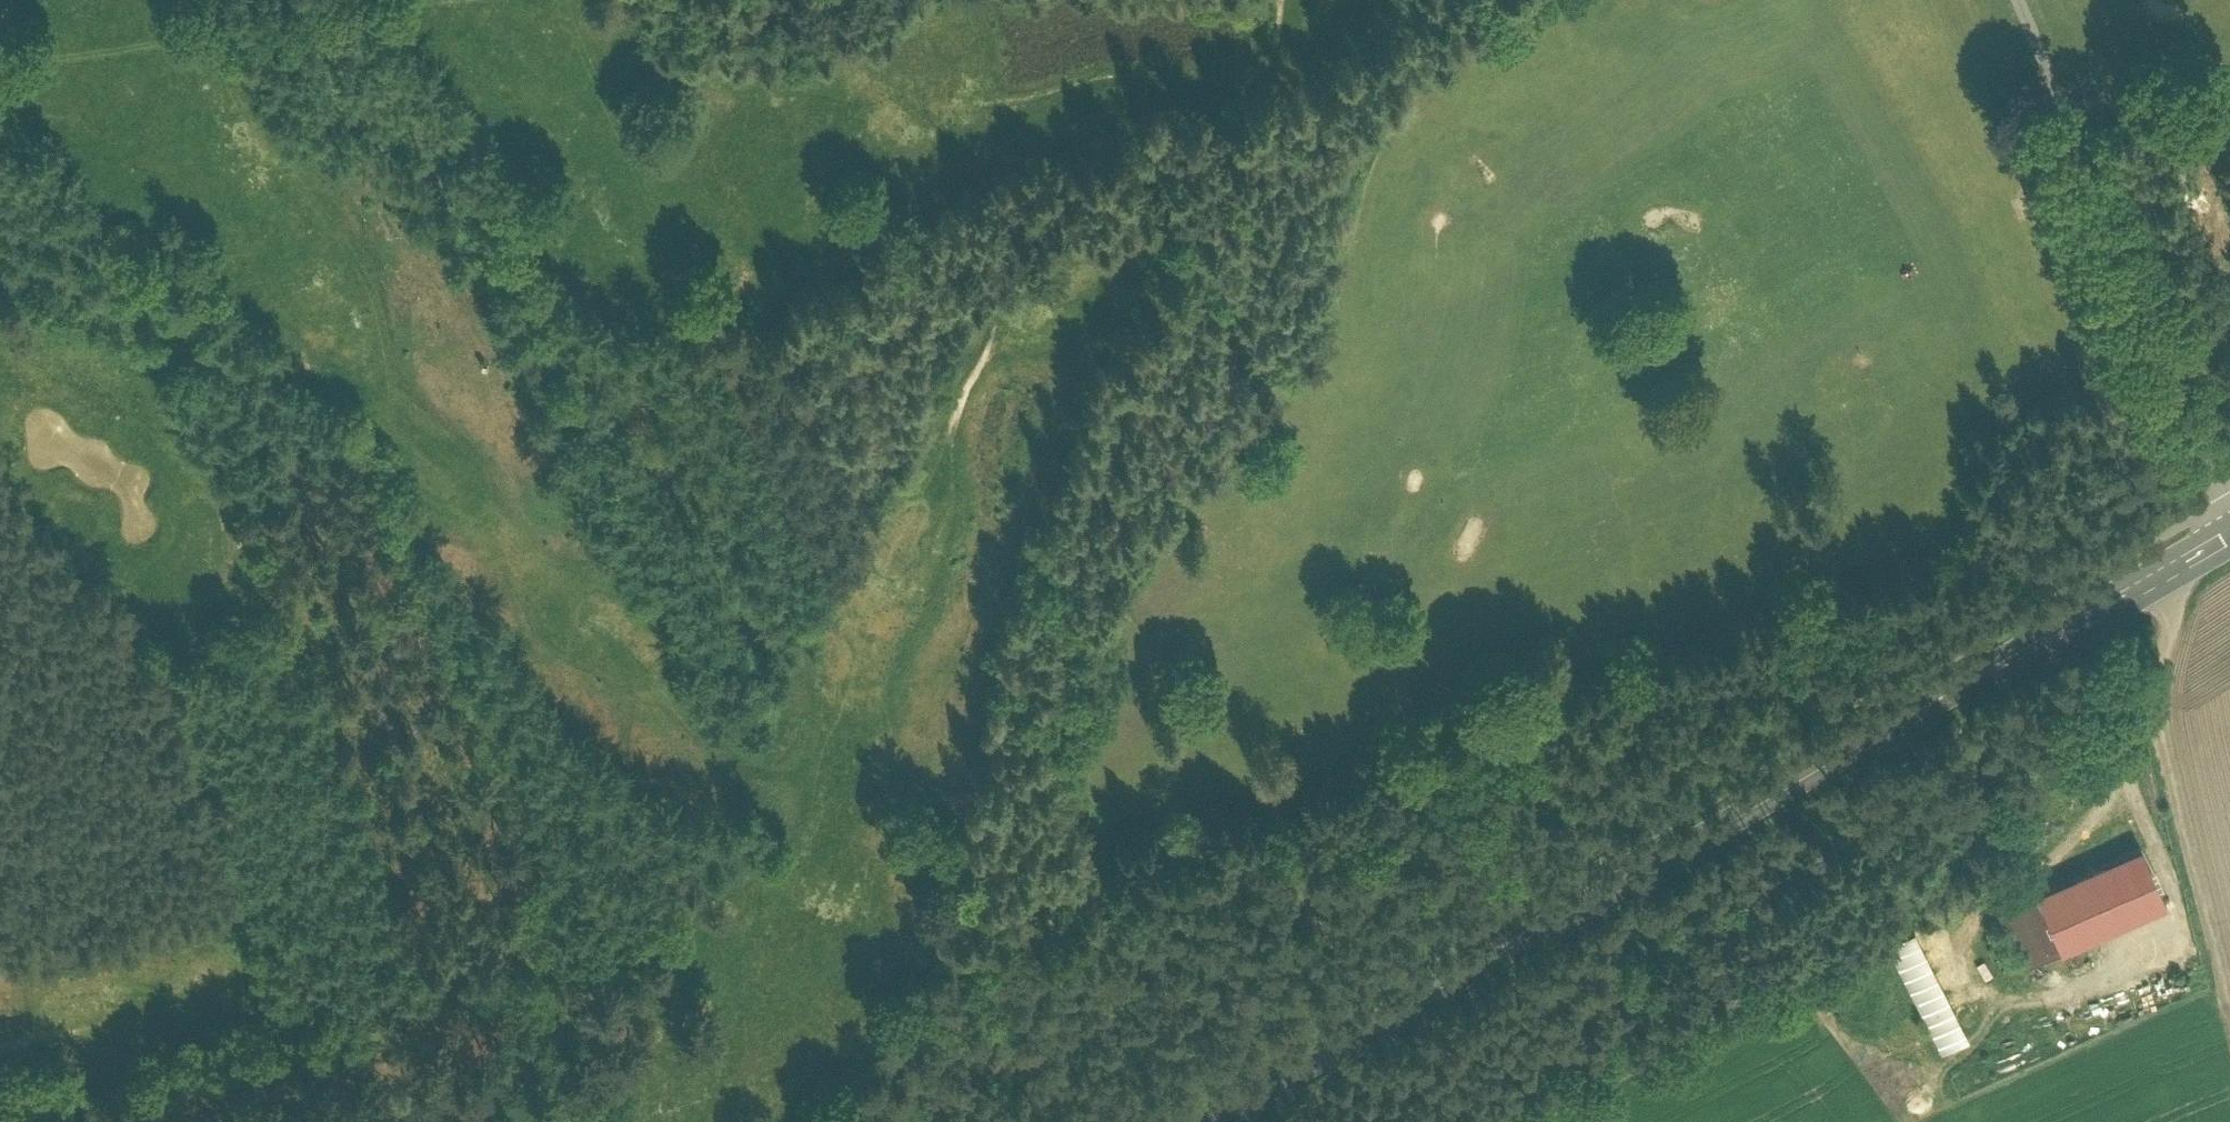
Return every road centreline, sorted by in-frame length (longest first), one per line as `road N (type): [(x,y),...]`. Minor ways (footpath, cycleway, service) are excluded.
road 1 (tertiary): [(2229,535),(1176,1121)]
road 2 (residential): [(2229,483),(2021,0)]

